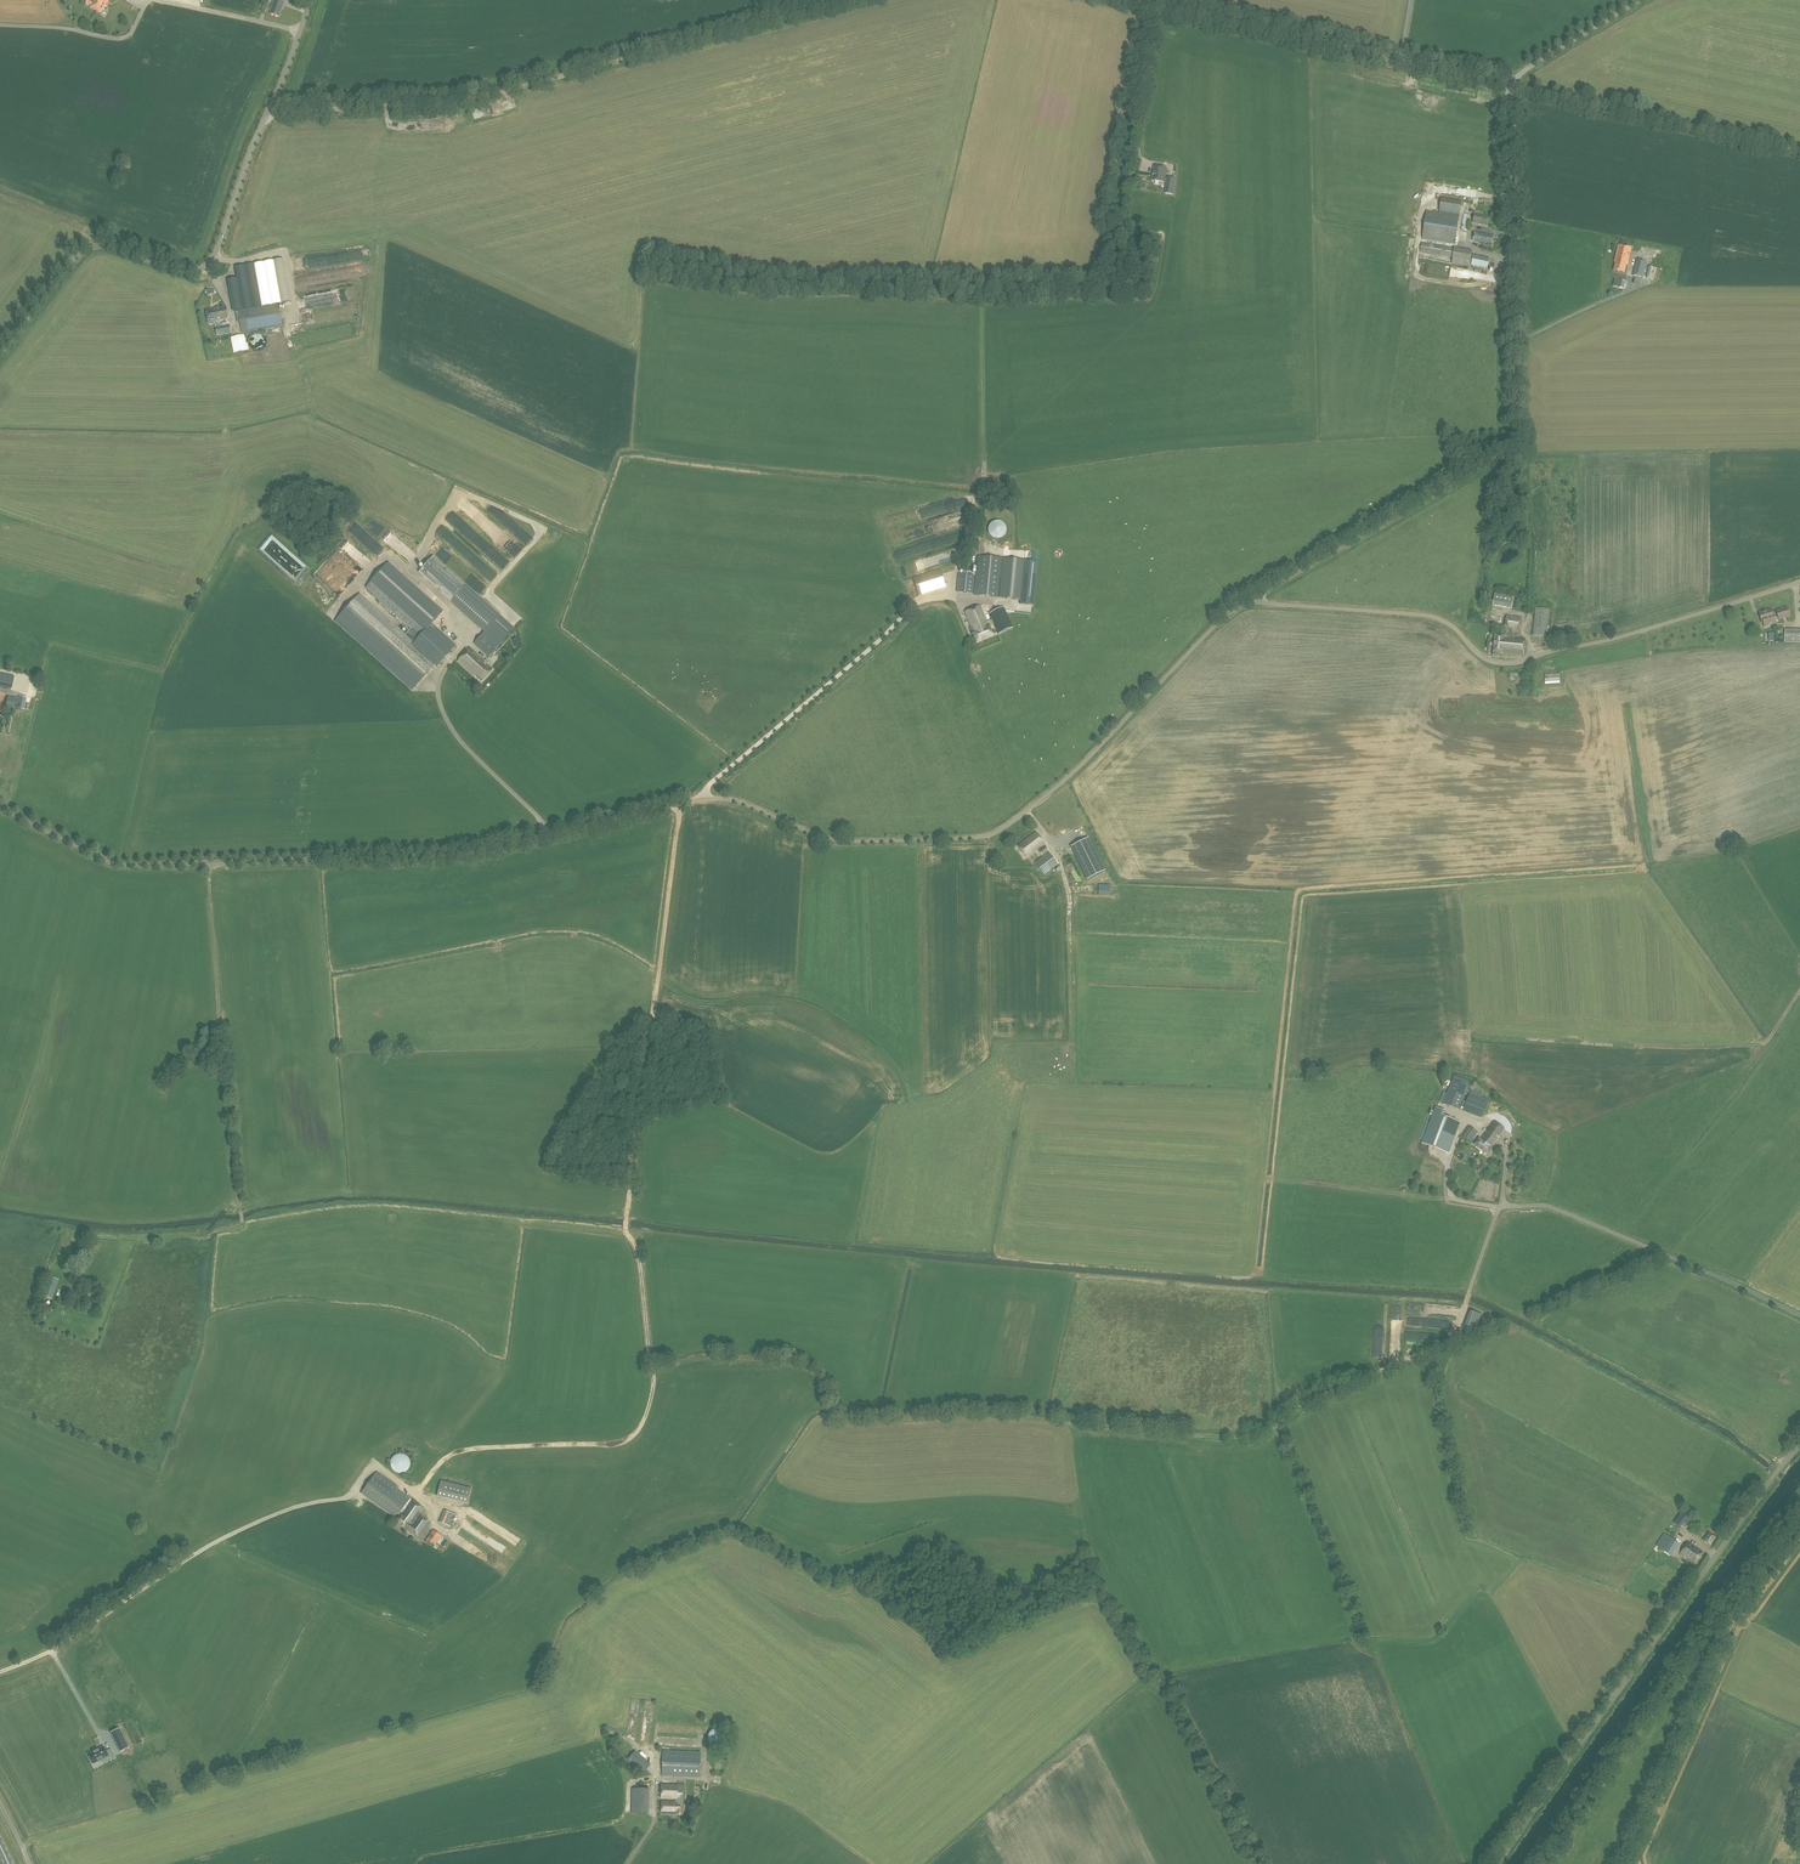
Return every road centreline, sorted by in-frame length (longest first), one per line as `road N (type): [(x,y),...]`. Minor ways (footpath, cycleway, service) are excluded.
road 1 (track): [(676,805),(626,1228),(639,1257),(652,1367),(648,1410),(635,1434),(619,1442),(457,1452),(422,1488)]
road 2 (track): [(652,1367),(718,1356),(812,1369),(848,1421),(984,1415),(1239,1437),(1444,1345),(1460,1324)]
road 3 (unclassified): [(1250,602),(1515,447),(1511,83)]
road 4 (unclassified): [(1250,602),(1217,623),(1080,767),(990,835),(840,841),(734,800),(701,798)]
road 5 (track): [(849,0),(456,101),(267,114)]
road 6 (unclassified): [(1250,602),(1434,617),(1485,658),(1508,664),(1799,582)]
road 7 (unclassified): [(549,837),(459,856),(140,866),(102,859),(0,808)]
road 8 (unclassified): [(0,356),(86,248),(107,247),(184,272),(209,265),(310,0)]
road 9 (unclassified): [(1493,1863),(1799,1444)]
road 10 (unclassified): [(1511,83),(1126,0)]
road 11 (track): [(1799,1519),(1737,1613),(1625,1863)]
road 12 (track): [(1799,151),(1511,83)]
road 13 (unclassified): [(701,798),(921,601)]
road 14 (unclassified): [(549,837),(445,720),(439,686),(447,656)]
road 15 (unclassified): [(701,798),(549,837)]
road 16 (unclassified): [(1511,83),(1637,0)]

